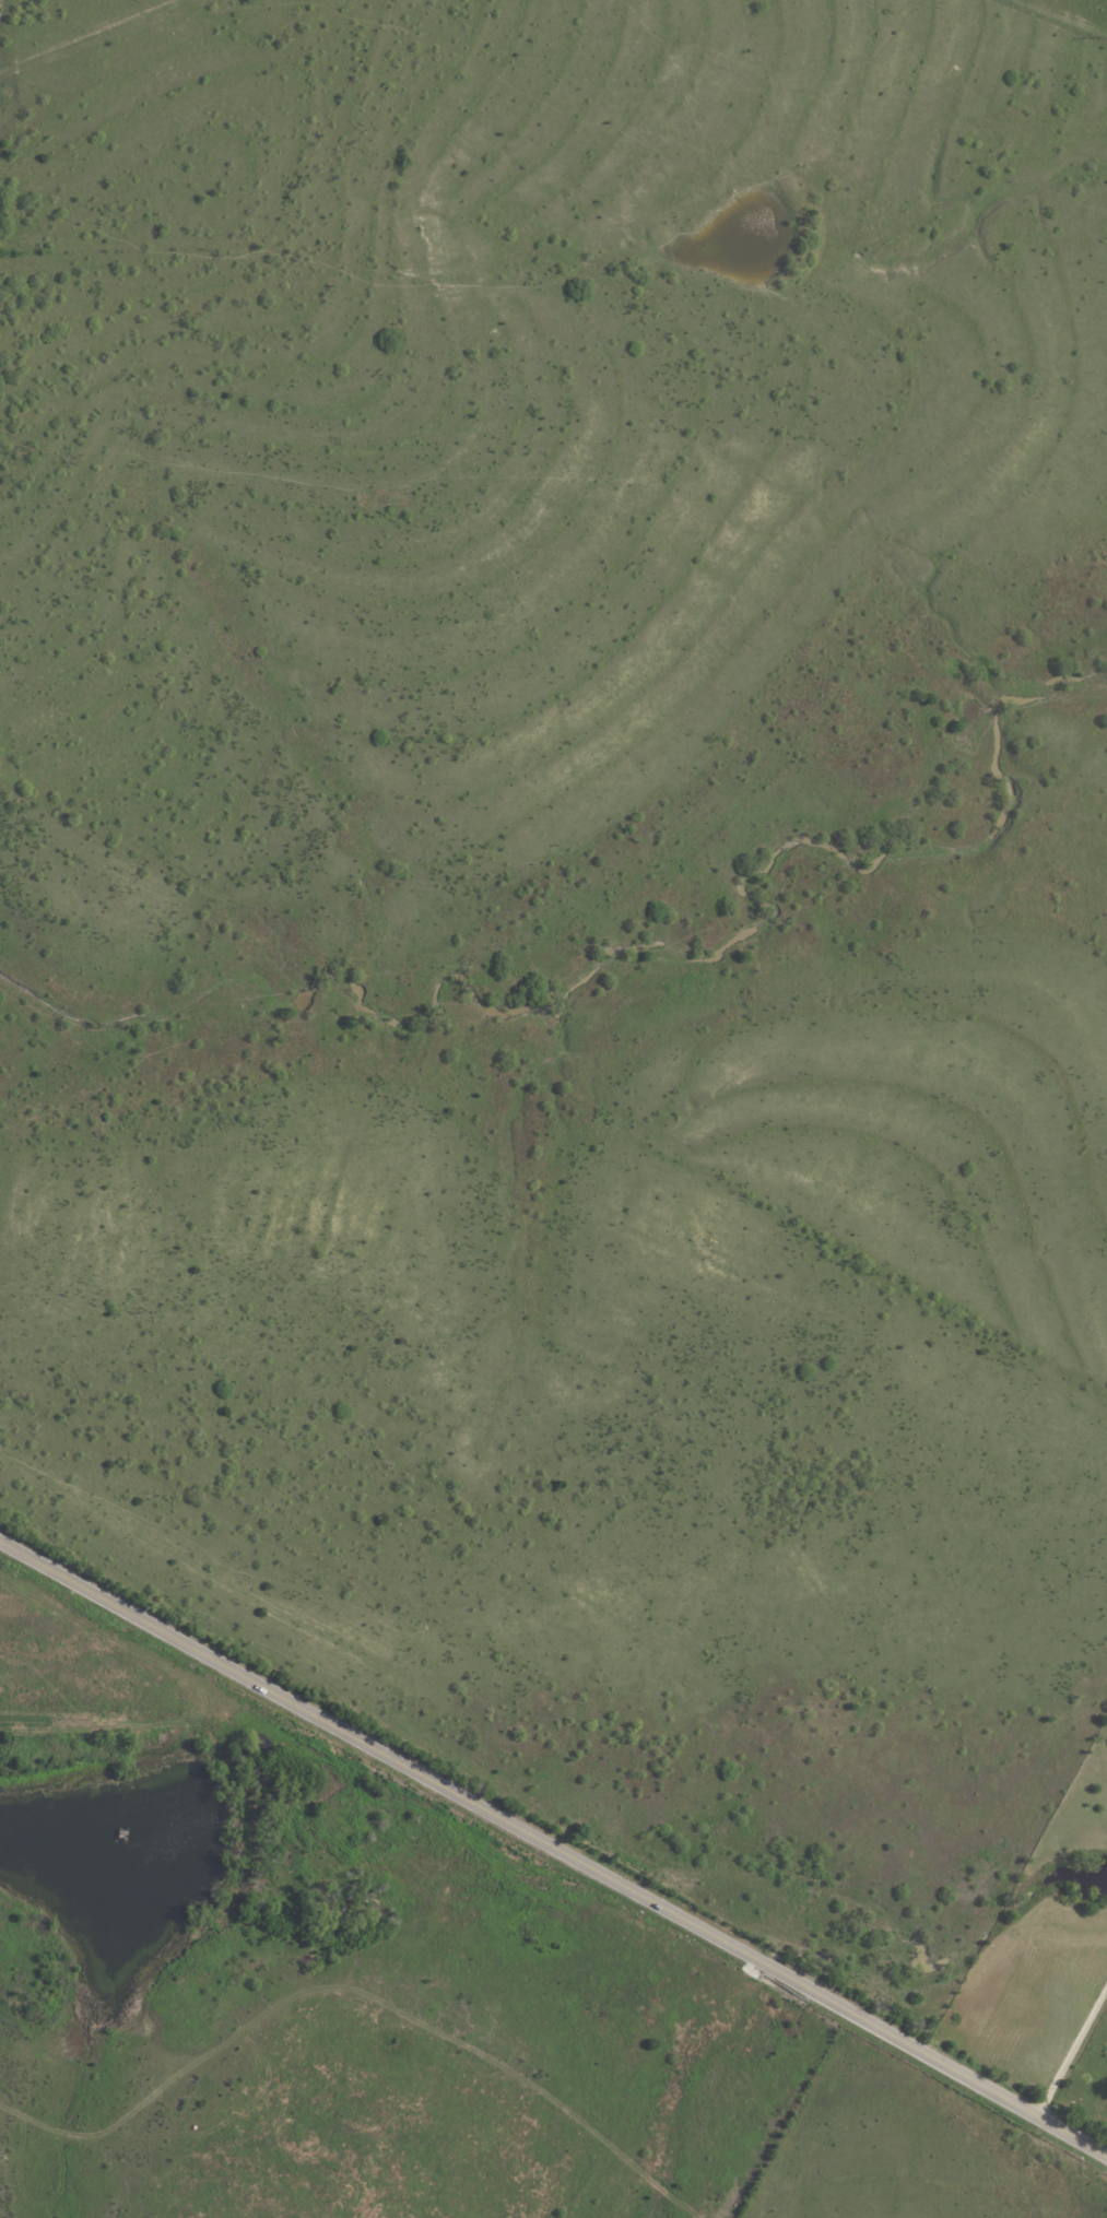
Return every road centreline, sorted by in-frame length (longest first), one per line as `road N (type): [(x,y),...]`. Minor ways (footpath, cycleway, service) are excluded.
road 1 (tertiary): [(1106,2159),(0,1547)]

